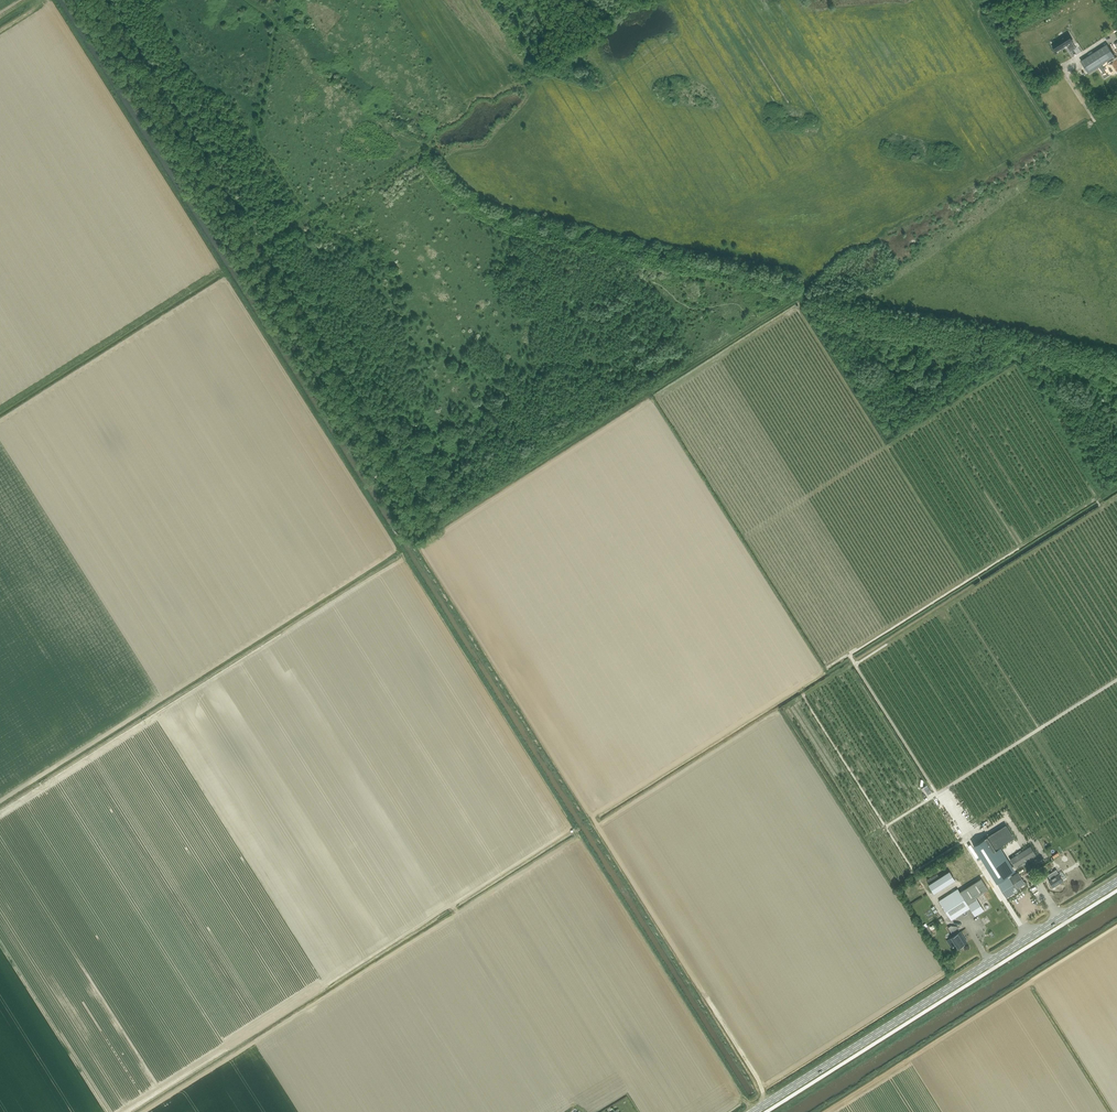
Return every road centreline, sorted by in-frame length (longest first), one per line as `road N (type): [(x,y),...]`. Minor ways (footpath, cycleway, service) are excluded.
road 1 (secondary): [(753,1111),(1116,882)]
road 2 (track): [(246,0),(275,23),(260,136),(308,210),(428,146),(439,123)]

